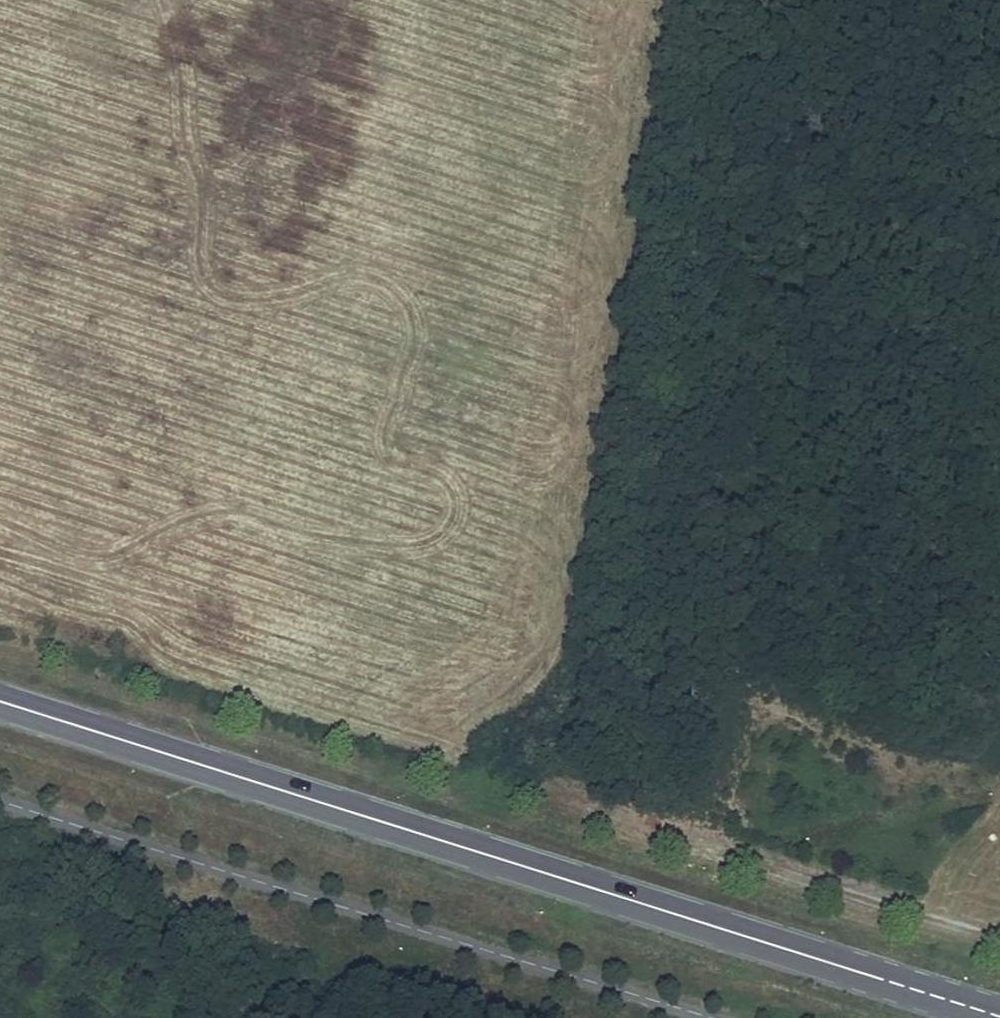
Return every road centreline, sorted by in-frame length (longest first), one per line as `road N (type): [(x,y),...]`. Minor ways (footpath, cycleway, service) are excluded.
road 1 (secondary): [(0,699),(999,1015)]
road 2 (track): [(655,829),(999,937)]

